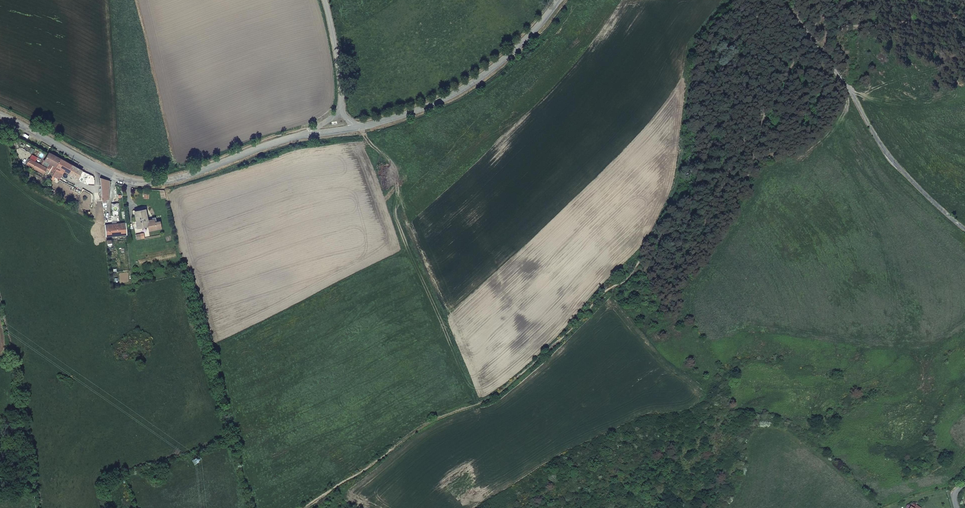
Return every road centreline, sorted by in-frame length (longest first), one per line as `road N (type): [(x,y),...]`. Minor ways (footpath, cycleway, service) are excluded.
road 1 (track): [(304,507),(429,422),(505,388),(659,242),(700,215),(786,75),(815,43)]
road 2 (unclassified): [(307,135),(169,181),(141,182),(0,115)]
road 3 (unclassified): [(964,229),(893,161),(832,66),(775,0)]
road 4 (unclassified): [(558,0),(515,50),(473,83),(364,126)]

